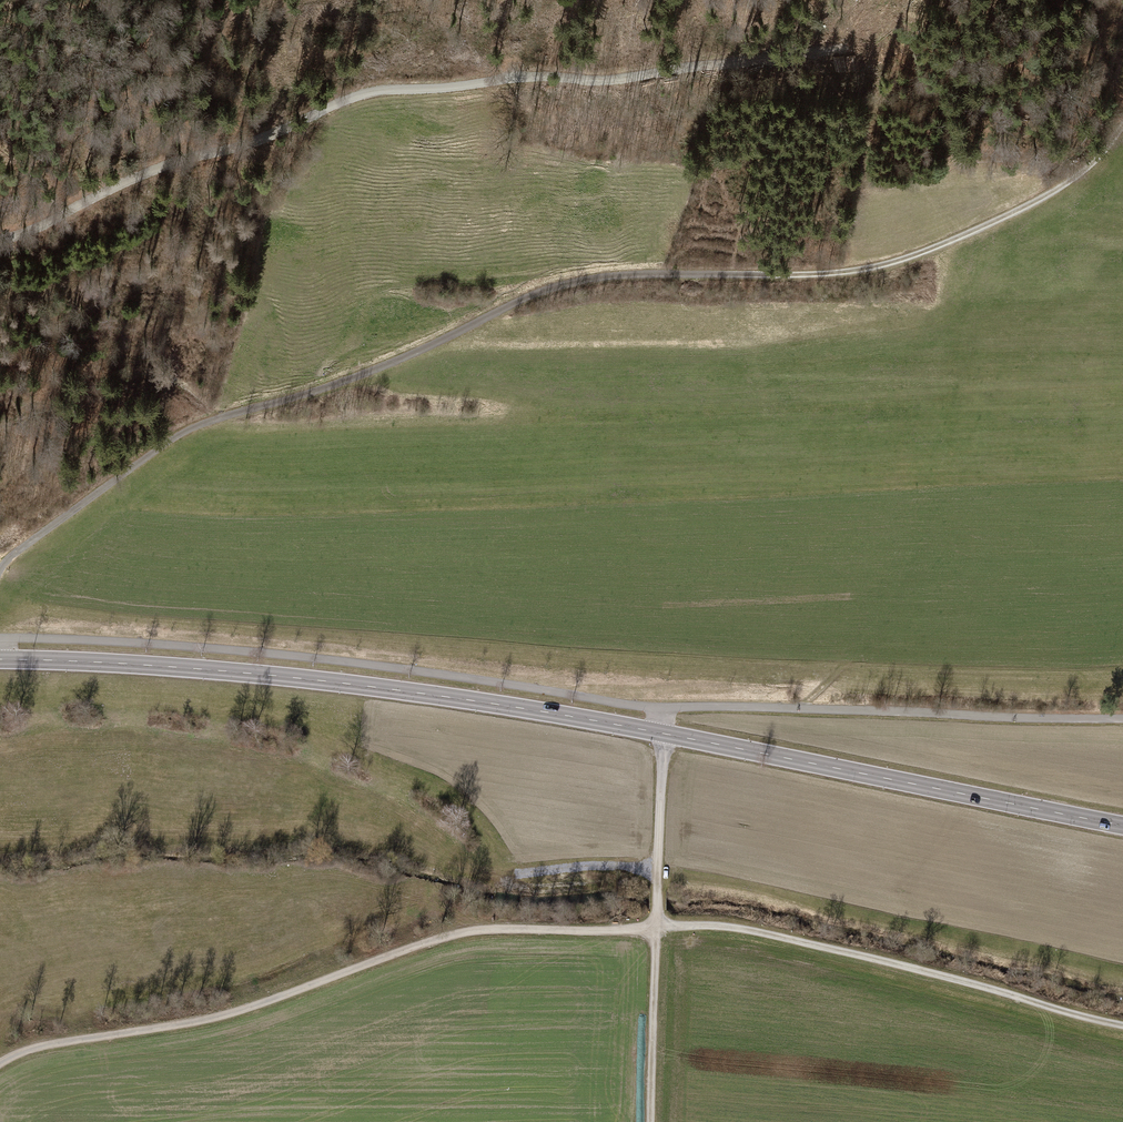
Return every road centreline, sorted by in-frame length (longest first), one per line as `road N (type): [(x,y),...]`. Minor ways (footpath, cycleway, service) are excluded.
road 1 (track): [(0,571),(175,438),(220,418),(343,383),(544,291),(659,274),(840,275),(906,260),(1036,202),(1117,133)]
road 2 (secondary): [(1122,825),(448,698),(188,668),(0,659)]
road 3 (track): [(0,233),(382,90),(846,49)]
road 4 (track): [(0,1067),(72,1043),(229,1017),(470,934),(656,930)]
road 5 (track): [(1122,1027),(761,934),(656,930)]
road 6 (track): [(663,709),(1122,721)]
road 7 (track): [(663,709),(656,930)]
road 8 (track): [(795,710),(839,673),(918,530)]
road 9 (track): [(656,930),(653,1121)]

